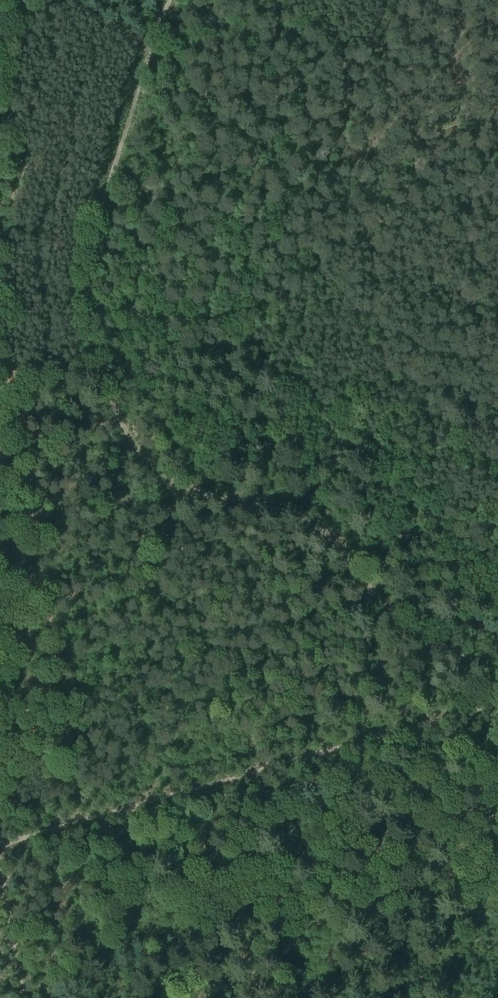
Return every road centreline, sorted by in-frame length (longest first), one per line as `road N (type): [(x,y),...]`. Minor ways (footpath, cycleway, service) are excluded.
road 1 (track): [(170,0),(106,188),(92,274),(122,409),(148,446),(186,472),(291,493),(333,512),(408,603),(497,660)]
road 2 (track): [(497,697),(70,821)]
road 3 (track): [(0,383),(70,821)]
road 4 (track): [(31,997),(0,842)]

